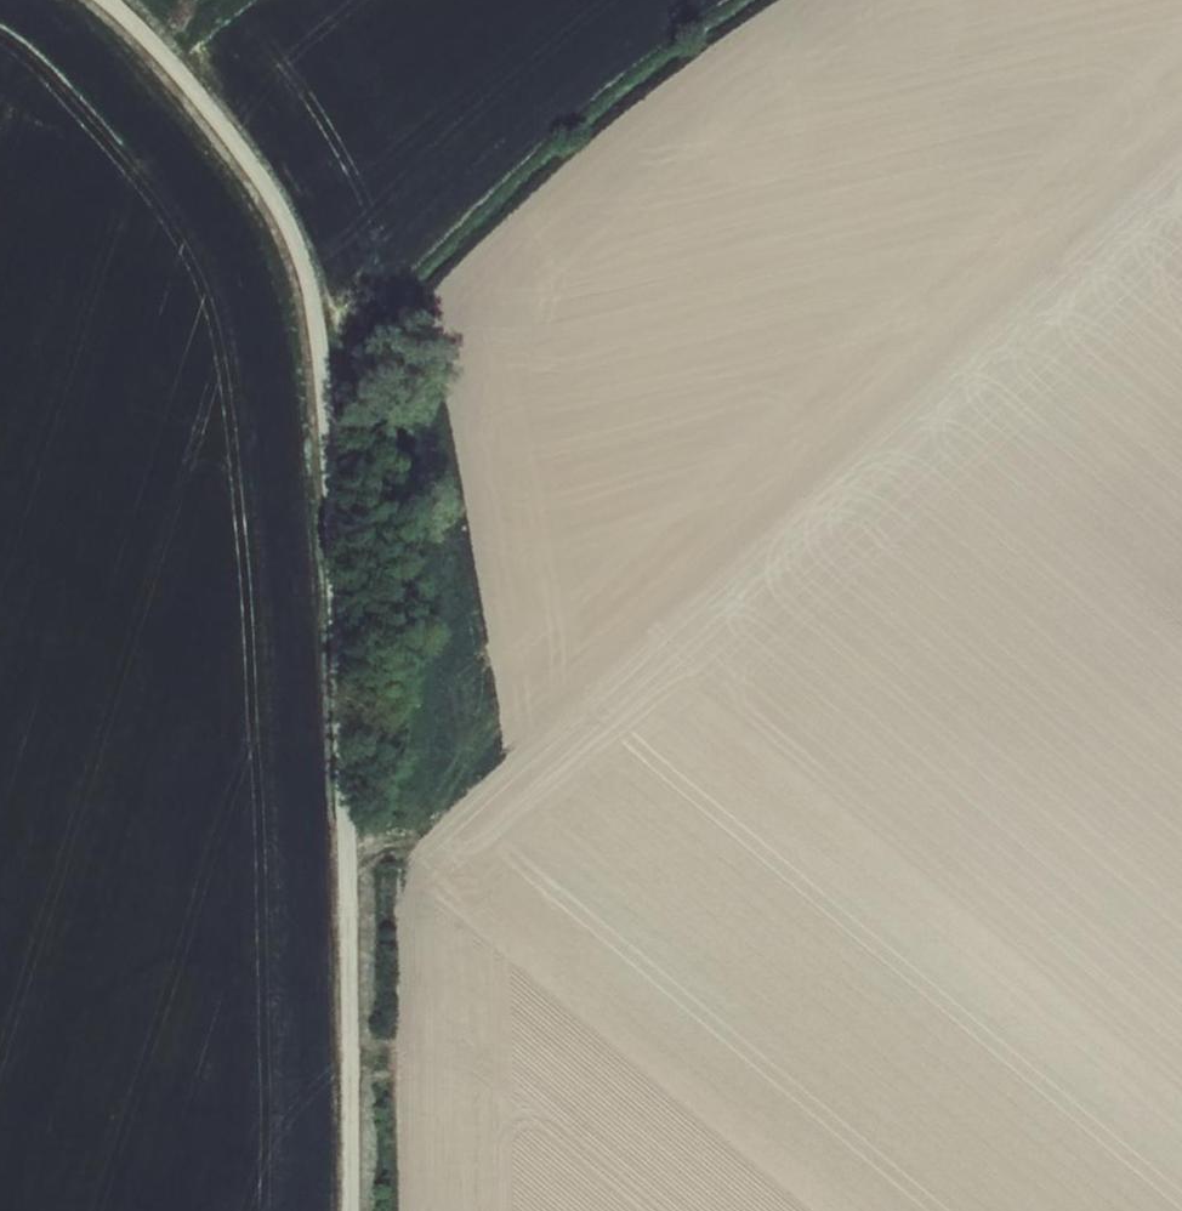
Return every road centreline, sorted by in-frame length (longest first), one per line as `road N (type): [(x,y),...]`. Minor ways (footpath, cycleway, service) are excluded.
road 1 (track): [(94,0),(161,56),(270,196),(301,267),(331,394),(349,1210)]

